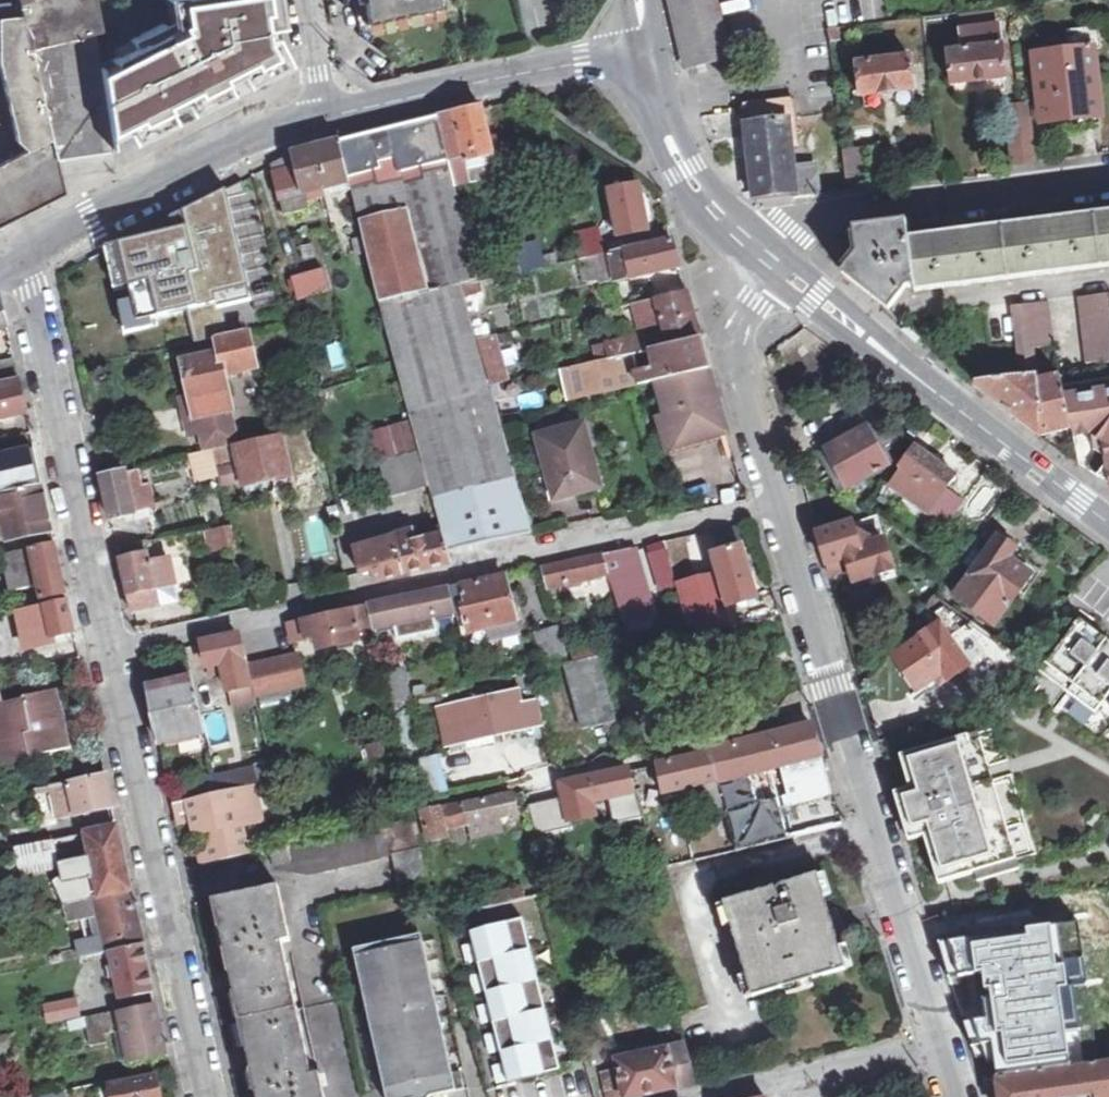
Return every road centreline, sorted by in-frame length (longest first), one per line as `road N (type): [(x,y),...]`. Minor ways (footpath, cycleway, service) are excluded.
road 1 (residential): [(779,504),(107,651)]
road 2 (residential): [(107,651),(205,1096)]
road 3 (residential): [(840,714),(417,807)]
road 4 (tertiary): [(1108,524),(783,272)]
road 5 (residential): [(20,260),(107,651)]
road 6 (residential): [(766,257),(814,219),(1108,180)]
road 7 (residential): [(840,714),(933,1046)]
road 8 (residential): [(20,260),(264,133),(320,114)]
road 9 (residential): [(320,114),(646,50)]
road 10 (residential): [(783,272),(738,330),(735,371),(779,504)]
road 11 (tertiary): [(766,257),(684,173),(655,107),(646,50)]
road 12 (residential): [(933,1046),(692,1096)]
road 13 (residential): [(779,504),(840,714)]

